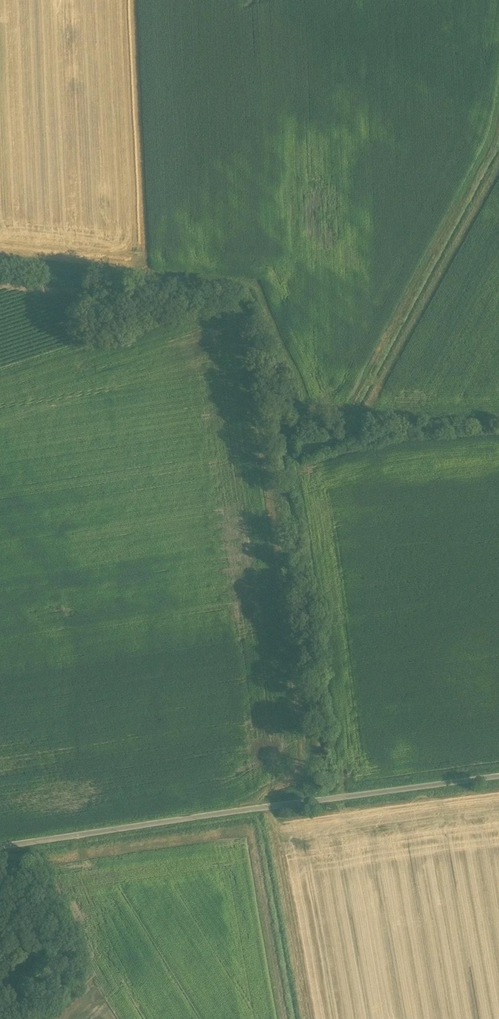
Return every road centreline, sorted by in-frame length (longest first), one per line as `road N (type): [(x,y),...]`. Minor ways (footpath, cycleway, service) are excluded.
road 1 (unclassified): [(0,845),(498,780)]

